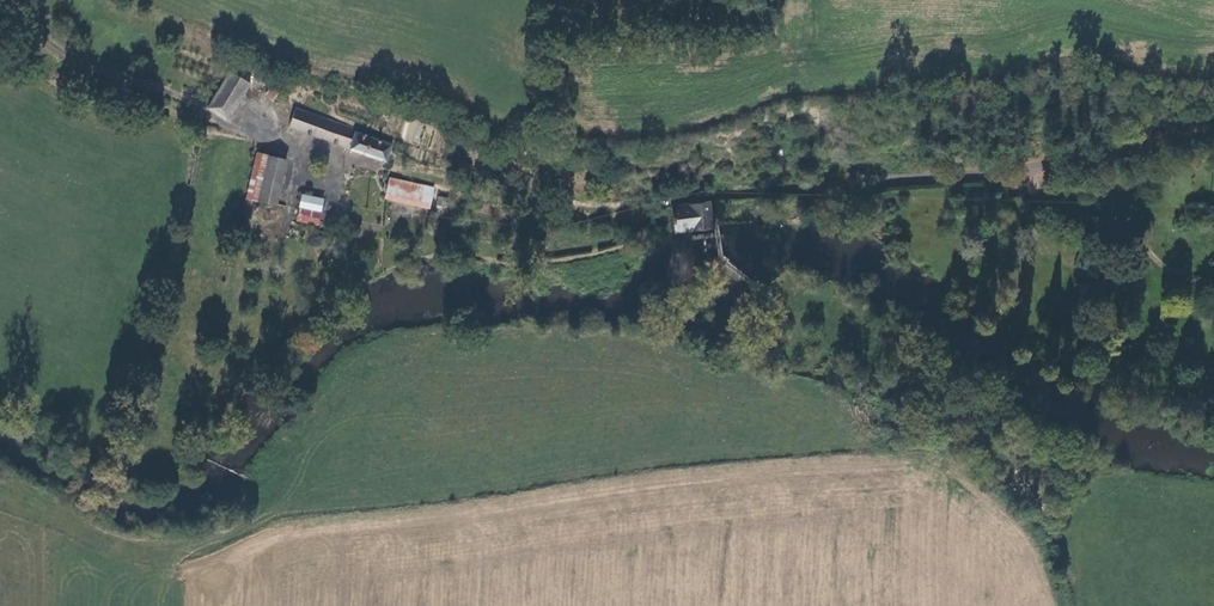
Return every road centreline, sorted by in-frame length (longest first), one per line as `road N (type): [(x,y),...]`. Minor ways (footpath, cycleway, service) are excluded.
road 1 (unclassified): [(713,195),(1013,171),(1213,118)]
road 2 (unclassified): [(16,0),(46,41),(84,65),(298,148)]

